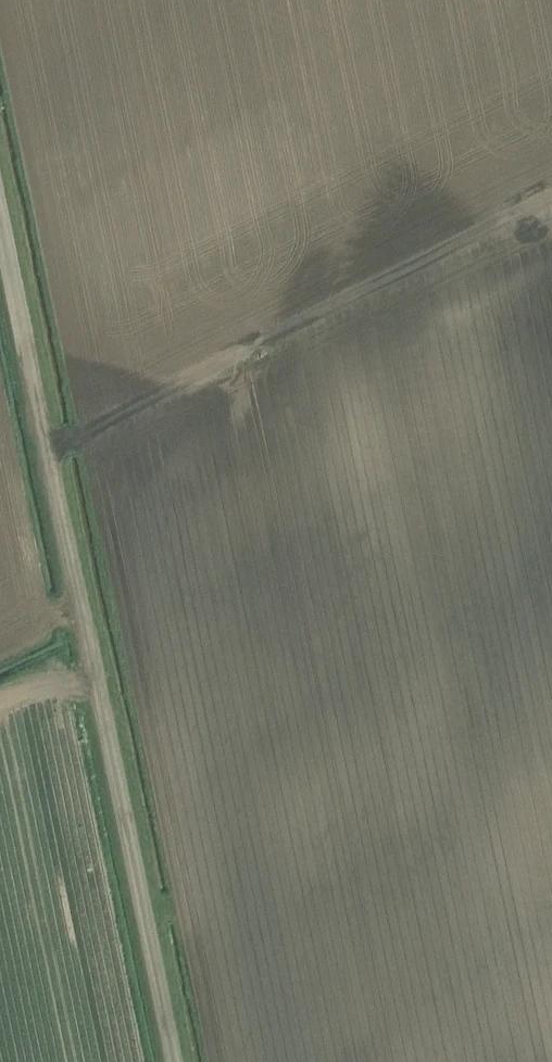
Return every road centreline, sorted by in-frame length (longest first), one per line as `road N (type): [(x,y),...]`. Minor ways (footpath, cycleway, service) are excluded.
road 1 (track): [(179,1061),(0,192)]

